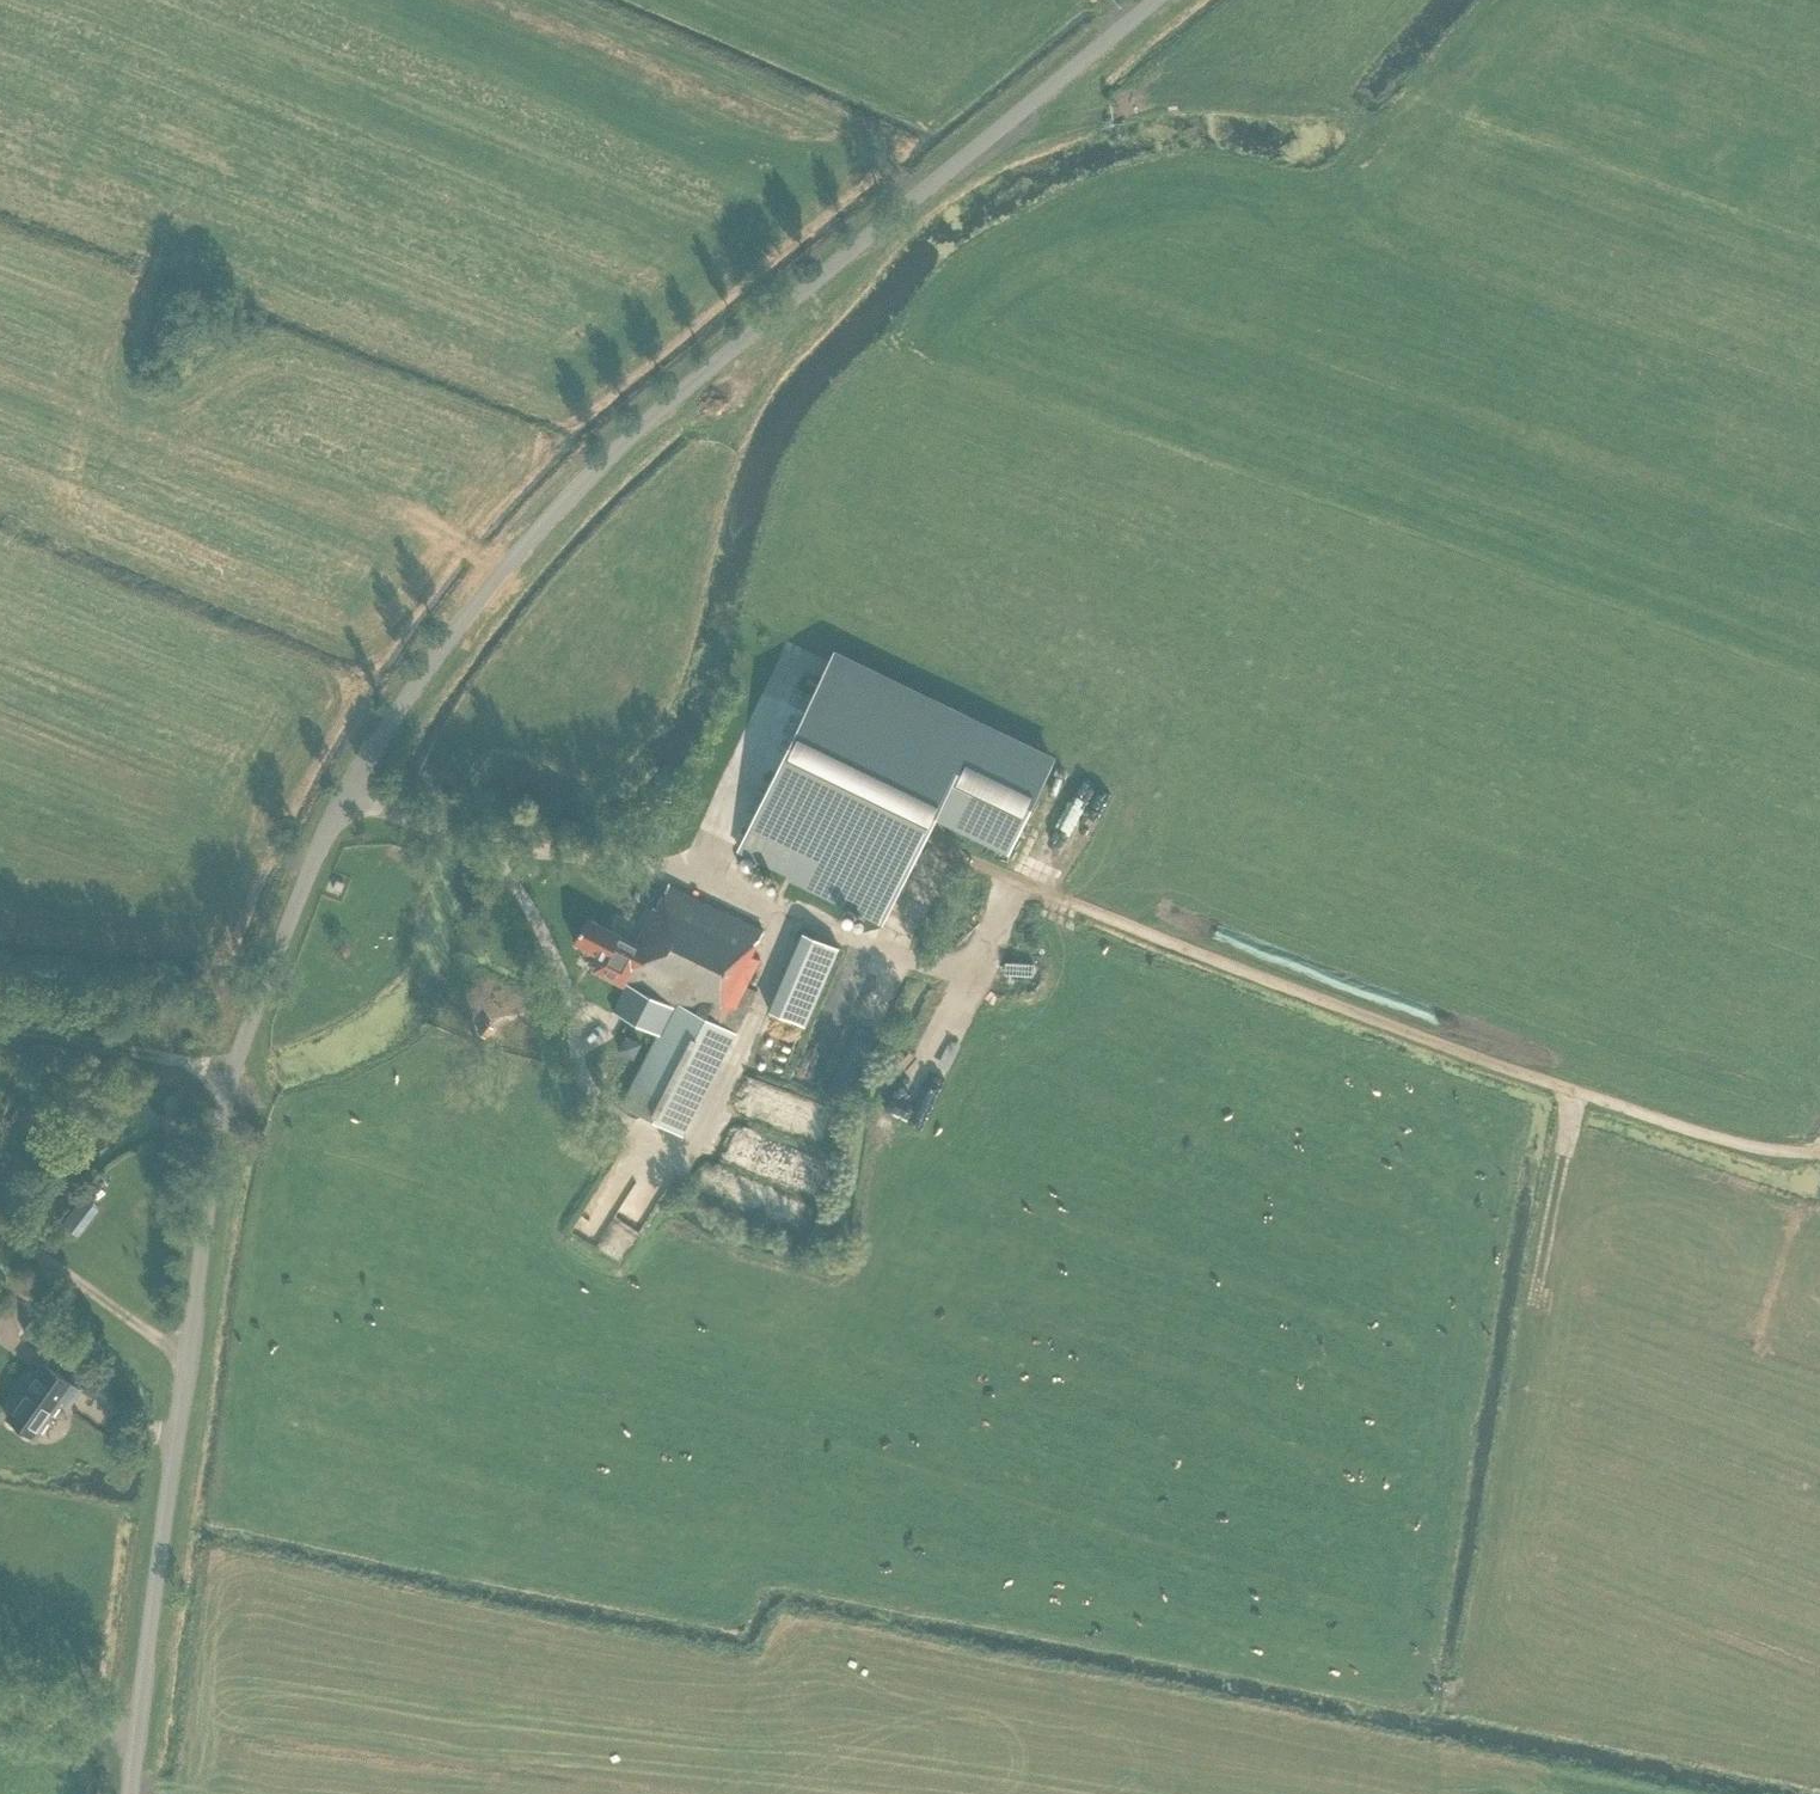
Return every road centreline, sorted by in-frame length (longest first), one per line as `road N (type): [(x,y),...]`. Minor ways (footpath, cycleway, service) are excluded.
road 1 (unclassified): [(129,1793),(216,1150),(240,1052),(300,890),(348,795),(428,672),(560,515),(698,383),(1157,0)]
road 2 (track): [(348,795),(473,846),(504,870),(595,1039)]
road 3 (track): [(188,1348),(155,1336),(0,1225)]

